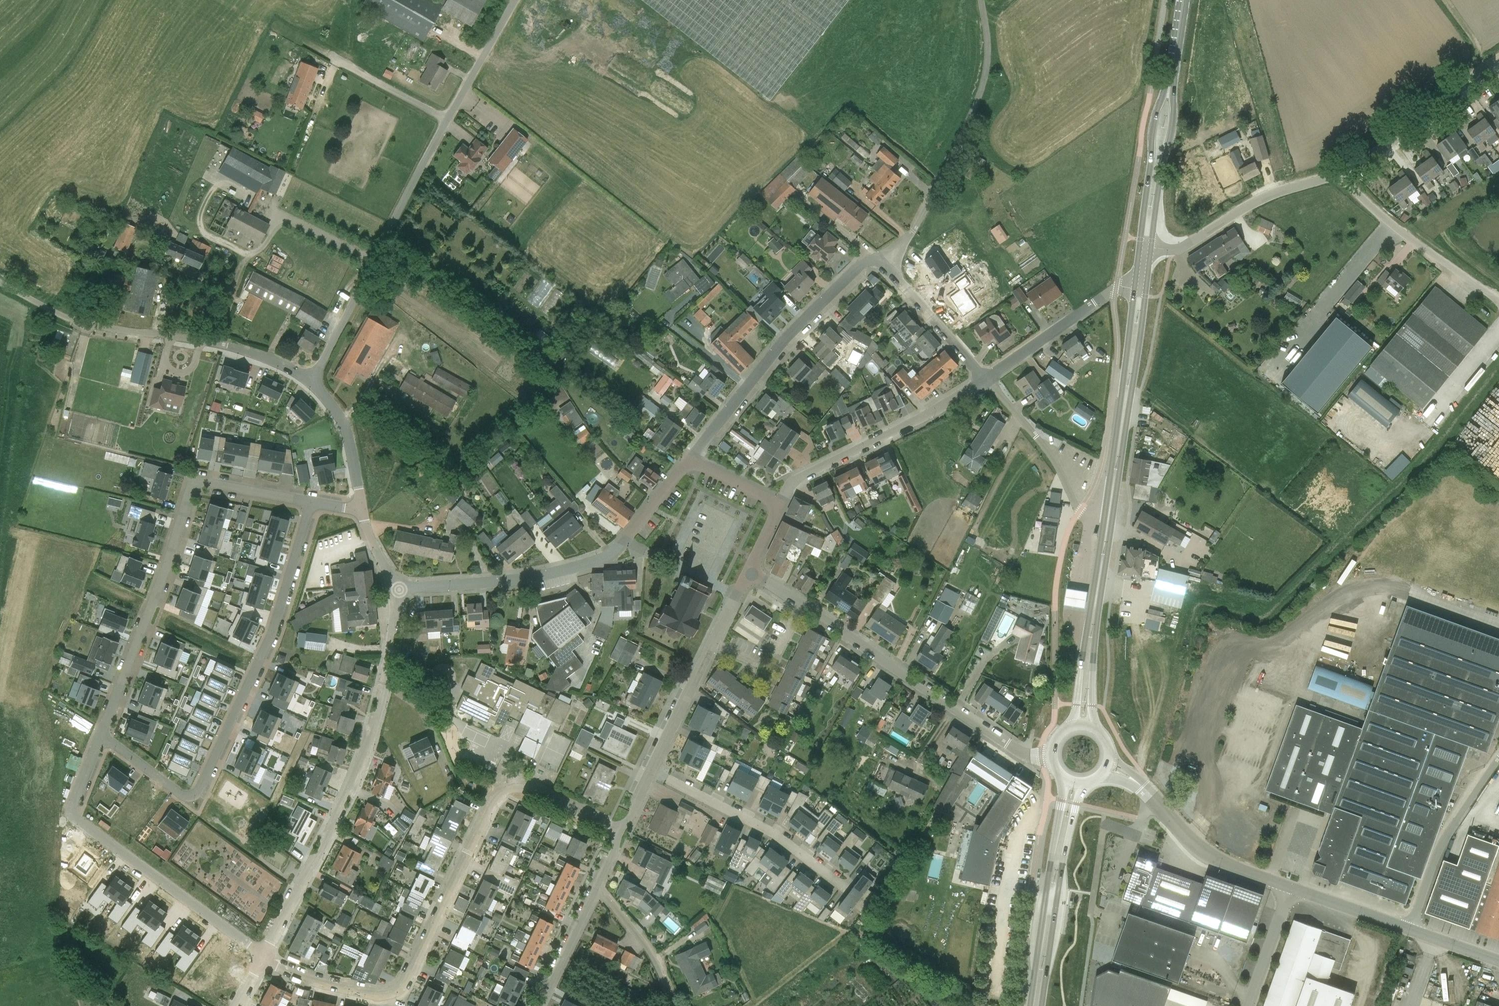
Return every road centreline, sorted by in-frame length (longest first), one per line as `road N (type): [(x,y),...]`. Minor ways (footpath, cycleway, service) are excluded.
road 1 (residential): [(268,962),(315,982),(396,995),(410,981),(491,805),(515,787),(621,834)]
road 2 (residential): [(100,734),(175,795),(196,794),(271,634),(313,503)]
road 3 (residential): [(311,379),(516,0)]
road 4 (residential): [(268,962),(268,946),(371,735),(397,590)]
road 5 (residential): [(100,734),(193,481),(313,503)]
road 6 (residential): [(397,590),(522,580),(612,557),(688,461)]
road 7 (residential): [(268,962),(69,814),(100,734)]
road 8 (residential): [(311,379),(213,342),(79,322),(0,284)]
road 9 (residential): [(688,461),(787,338),(865,262),(893,260)]
road 10 (residential): [(803,607),(1027,756),(1052,756)]
road 11 (residential): [(893,260),(979,96),(987,62),(981,0)]
road 12 (tertiary): [(780,506),(791,482),(986,380)]
road 13 (primary): [(1135,288),(1105,516)]
road 14 (primary): [(1065,778),(1031,1005)]
road 15 (primary): [(1113,517),(1146,290)]
road 16 (primary): [(1042,1005),(1081,783)]
road 17 (residential): [(651,771),(767,832),(838,883)]
road 18 (primary): [(1105,516),(1074,726)]
road 19 (primary): [(1092,727),(1113,517)]
road 20 (unclassified): [(1498,303),(1337,176)]
road 21 (tertiary): [(1337,176),(1498,57)]
road 22 (unclassified): [(1410,931),(1434,857),(1498,762)]
road 23 (unclassified): [(1105,516),(1080,513),(1044,447),(986,380)]
road 24 (tertiary): [(1171,250),(1273,194),(1337,176)]
road 25 (tertiary): [(986,380),(1116,289),(1135,288)]
road 26 (primary): [(1170,84),(1152,126),(1139,246)]
road 27 (primary): [(1152,248),(1174,129),(1170,84)]
road 28 (unclassified): [(1291,889),(1206,858),(1158,804)]
road 29 (residential): [(986,380),(900,282),(893,260)]
road 30 (residential): [(363,511),(350,435),(311,379)]
road 31 (residential): [(675,1005),(657,965),(597,887)]
road 32 (tertiary): [(651,771),(713,644)]
road 33 (tertiary): [(535,1005),(597,887)]
road 34 (unclassified): [(1410,931),(1291,889)]
road 35 (unclassified): [(1249,1005),(1291,889)]

